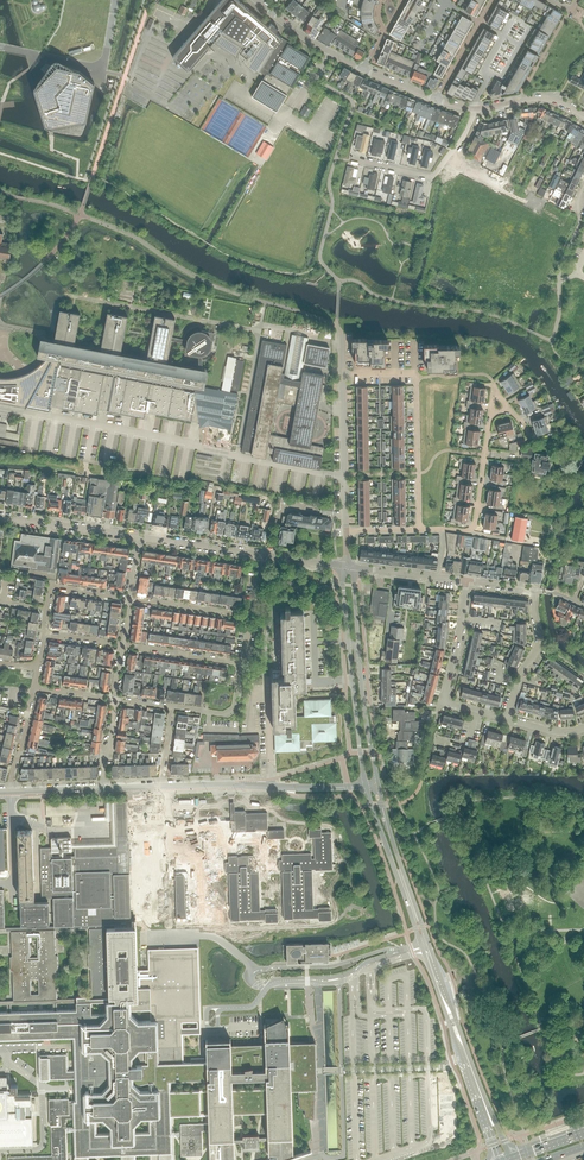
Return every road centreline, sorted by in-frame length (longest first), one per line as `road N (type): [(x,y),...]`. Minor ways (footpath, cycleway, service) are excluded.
road 1 (tertiary): [(510,1158),(401,867),(376,772)]
road 2 (tertiary): [(366,787),(498,1159)]
road 3 (residential): [(420,530),(415,375),(343,375)]
road 4 (tertiary): [(340,565),(366,787)]
road 5 (residential): [(506,720),(539,642),(534,589),(466,580)]
road 6 (tertiary): [(376,772),(353,567)]
road 7 (unclassified): [(366,787),(162,787)]
road 8 (track): [(202,917),(255,912),(316,924),(390,912)]
road 9 (residential): [(506,720),(445,703),(466,580)]
road 10 (residential): [(473,109),(463,138),(432,178),(350,158)]
road 11 (residential): [(420,530),(474,527),(490,424)]
road 12 (unclassified): [(346,531),(343,375)]
road 13 (unclassified): [(139,537),(0,517)]
road 14 (unclassified): [(262,555),(139,537)]
road 15 (residential): [(240,665),(122,647)]

